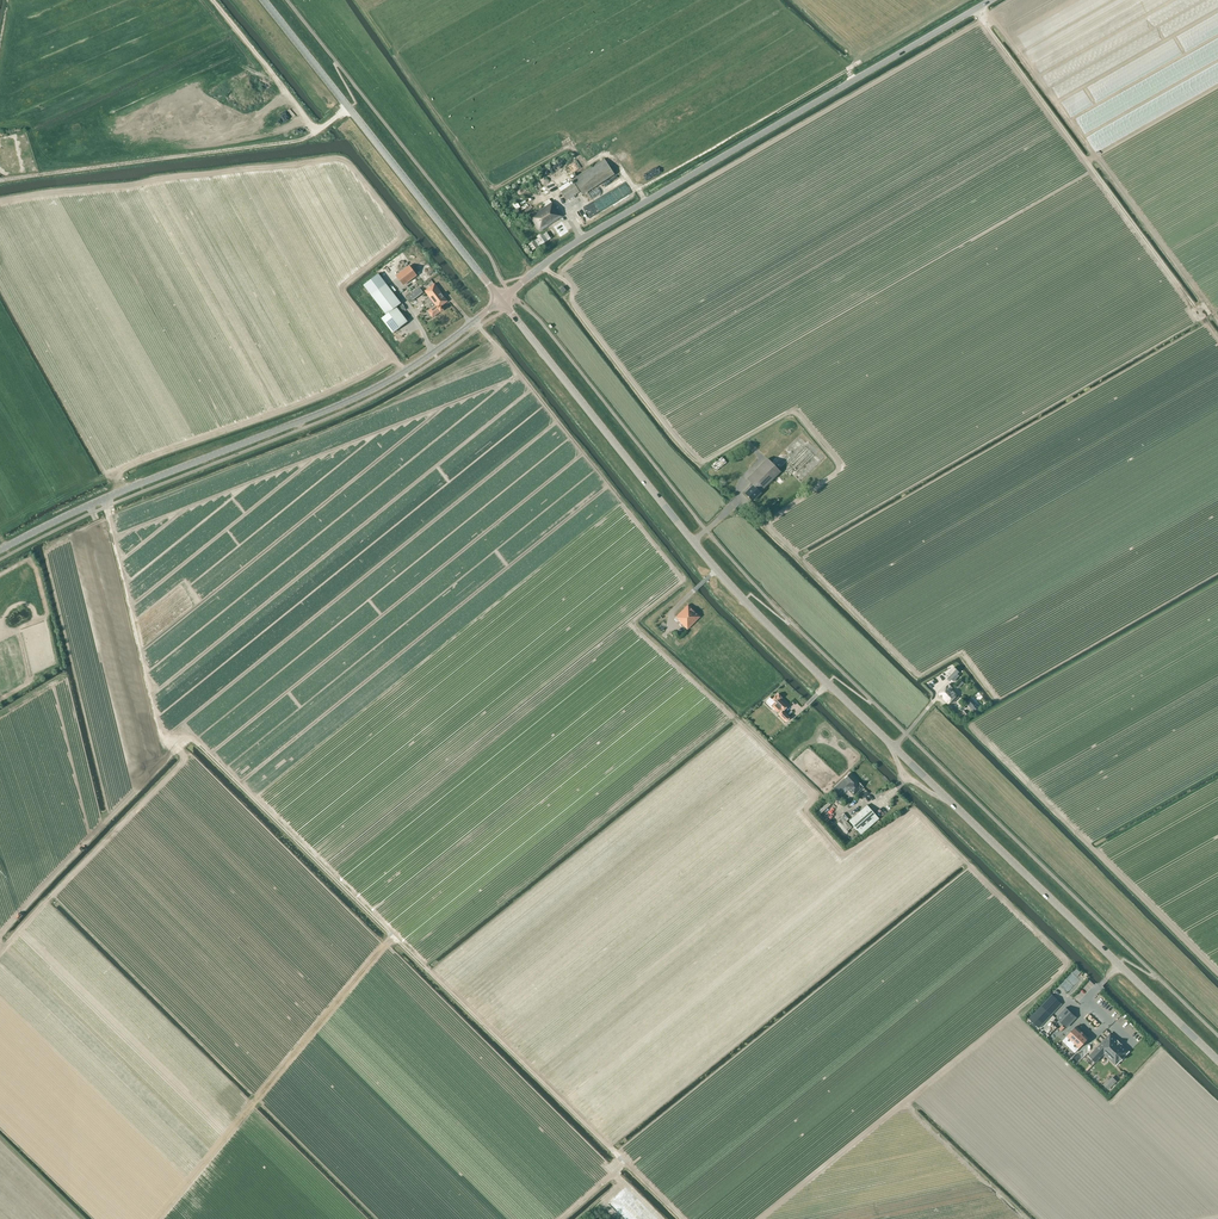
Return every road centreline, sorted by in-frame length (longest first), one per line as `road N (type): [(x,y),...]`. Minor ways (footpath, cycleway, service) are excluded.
road 1 (tertiary): [(1217,1061),(748,606),(502,300)]
road 2 (track): [(0,937),(193,738),(626,1165),(615,1175)]
road 3 (track): [(403,372),(345,293),(347,281),(403,236),(348,162),(0,202)]
road 4 (track): [(177,753),(615,1175)]
road 5 (unclassified): [(502,300),(602,228),(992,0)]
road 6 (tertiary): [(0,551),(100,500),(368,393),(502,300)]
road 7 (tertiary): [(502,300),(263,0)]
road 8 (track): [(0,181),(317,133)]
road 9 (track): [(177,753),(158,735),(107,508)]
road 10 (track): [(212,0),(317,133)]

